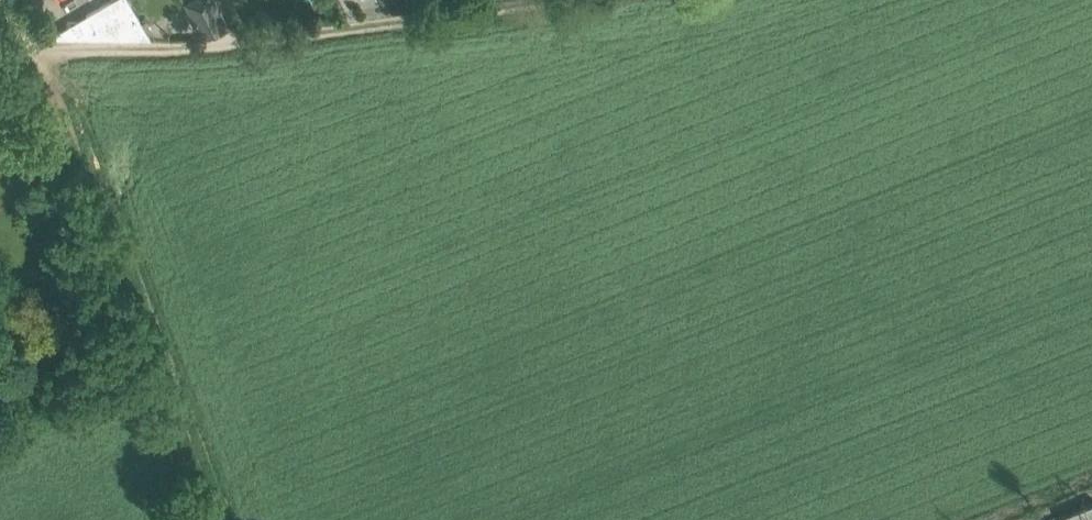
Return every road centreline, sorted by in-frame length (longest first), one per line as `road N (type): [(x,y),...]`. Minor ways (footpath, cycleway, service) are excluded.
road 1 (track): [(592,0),(401,32),(41,49)]
road 2 (track): [(218,519),(47,85),(41,49)]

